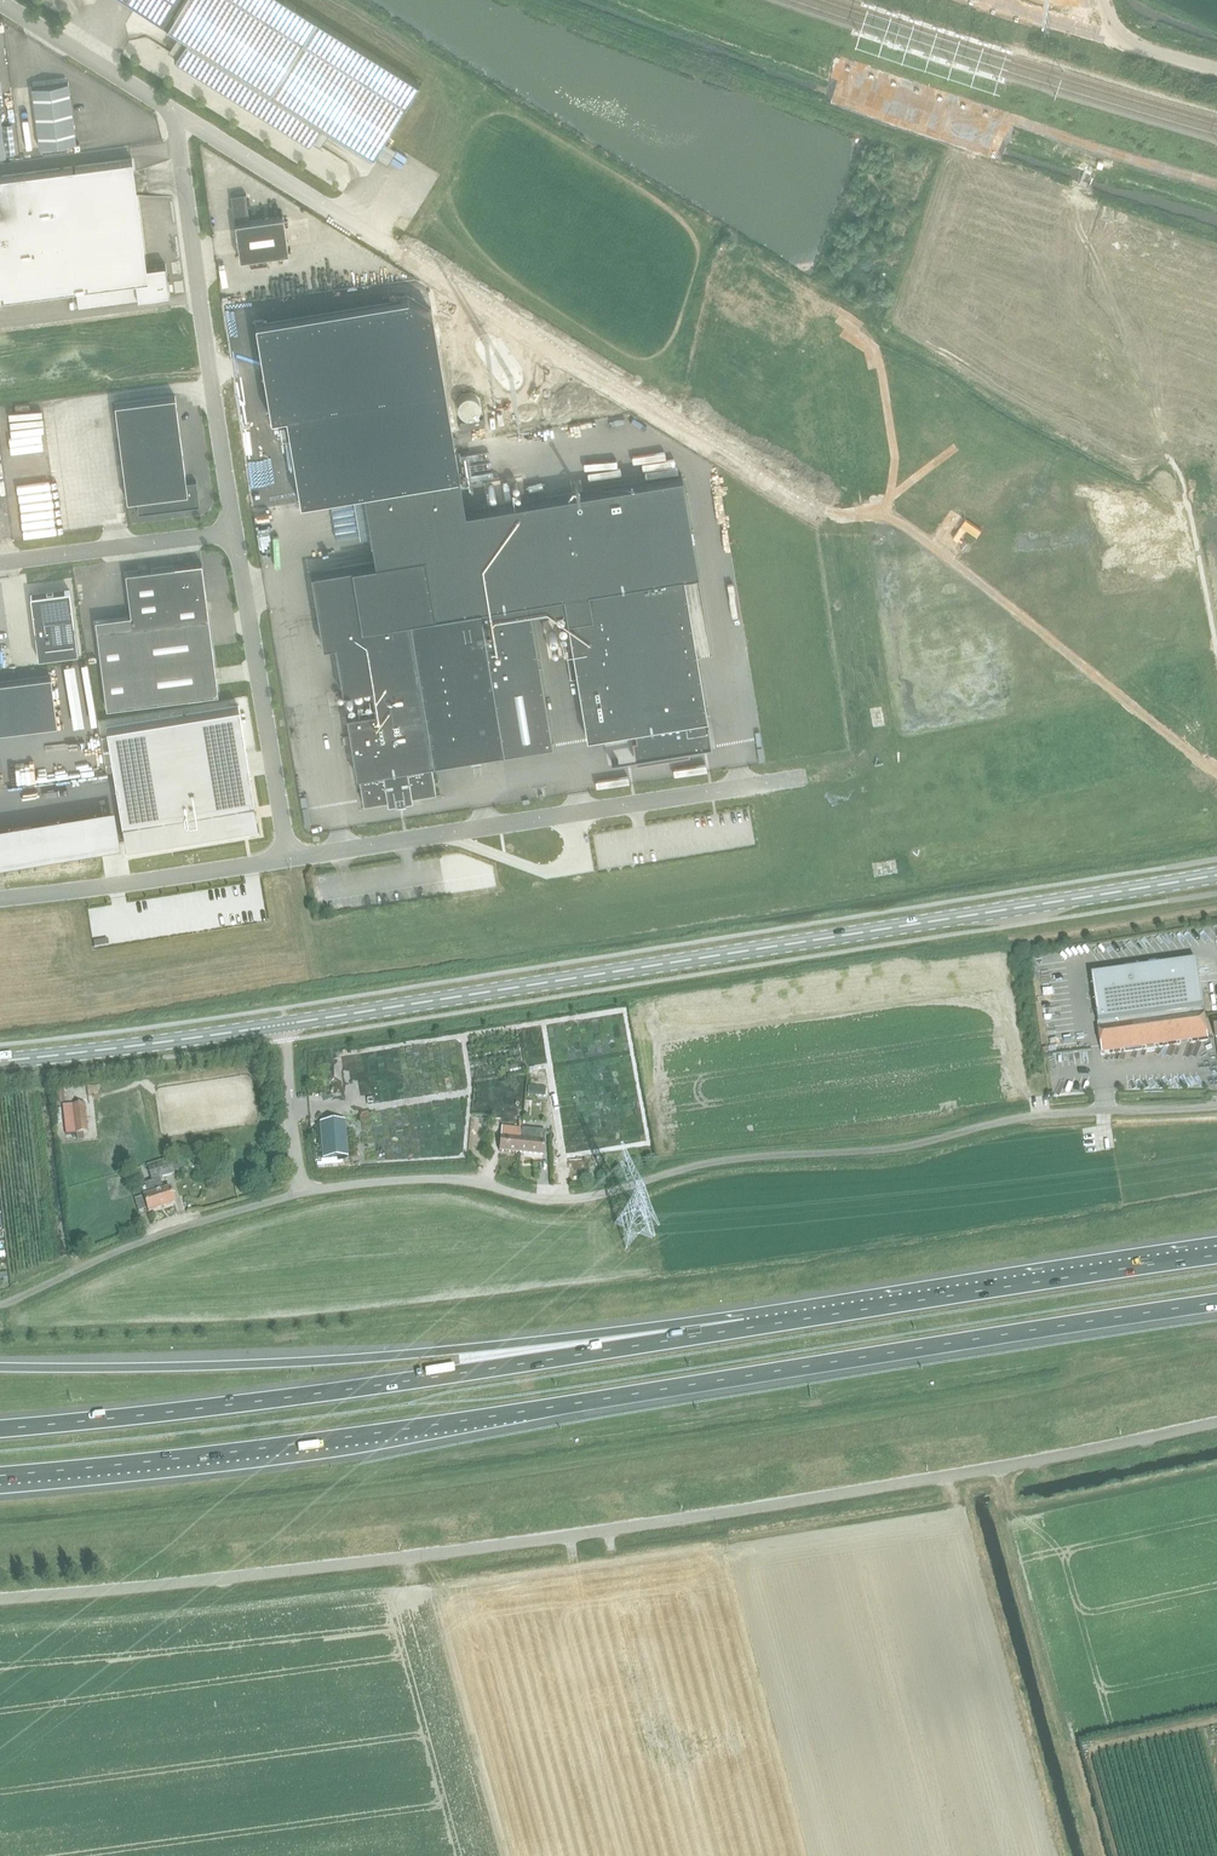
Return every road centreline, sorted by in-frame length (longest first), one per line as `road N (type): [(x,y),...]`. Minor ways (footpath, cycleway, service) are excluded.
road 1 (unclassified): [(1216,1426),(625,1529),(0,1602)]
road 2 (motorway): [(0,1479),(342,1442),(1216,1307)]
road 3 (primary): [(286,1026),(1216,875)]
road 4 (unclassified): [(303,1193),(440,1181),(566,1201),(731,1161),(899,1150),(1064,1114),(1216,1107)]
road 5 (unclassified): [(174,114),(819,515),(876,508)]
road 6 (motorway): [(746,1328),(237,1406),(0,1431)]
road 7 (motorway): [(746,1328),(303,1362),(0,1367)]
road 8 (unclassified): [(289,857),(806,780)]
road 9 (motorway): [(1216,1255),(746,1328)]
road 10 (unclassified): [(174,114),(235,530)]
road 11 (unclassified): [(235,530),(289,857)]
road 12 (unclassified): [(303,1193),(154,1236),(0,1306)]
road 13 (unclassified): [(0,899),(289,857)]
road 14 (primary): [(0,1061),(286,1026)]
road 15 (unclassified): [(235,530),(0,560)]
road 16 (unclassified): [(0,4),(174,114)]
road 17 (unclassified): [(1216,633),(1189,492),(1167,452)]
road 18 (unclassified): [(303,1193),(286,1026)]
road 19 (unclassified): [(1216,71),(1129,40),(1105,0)]

